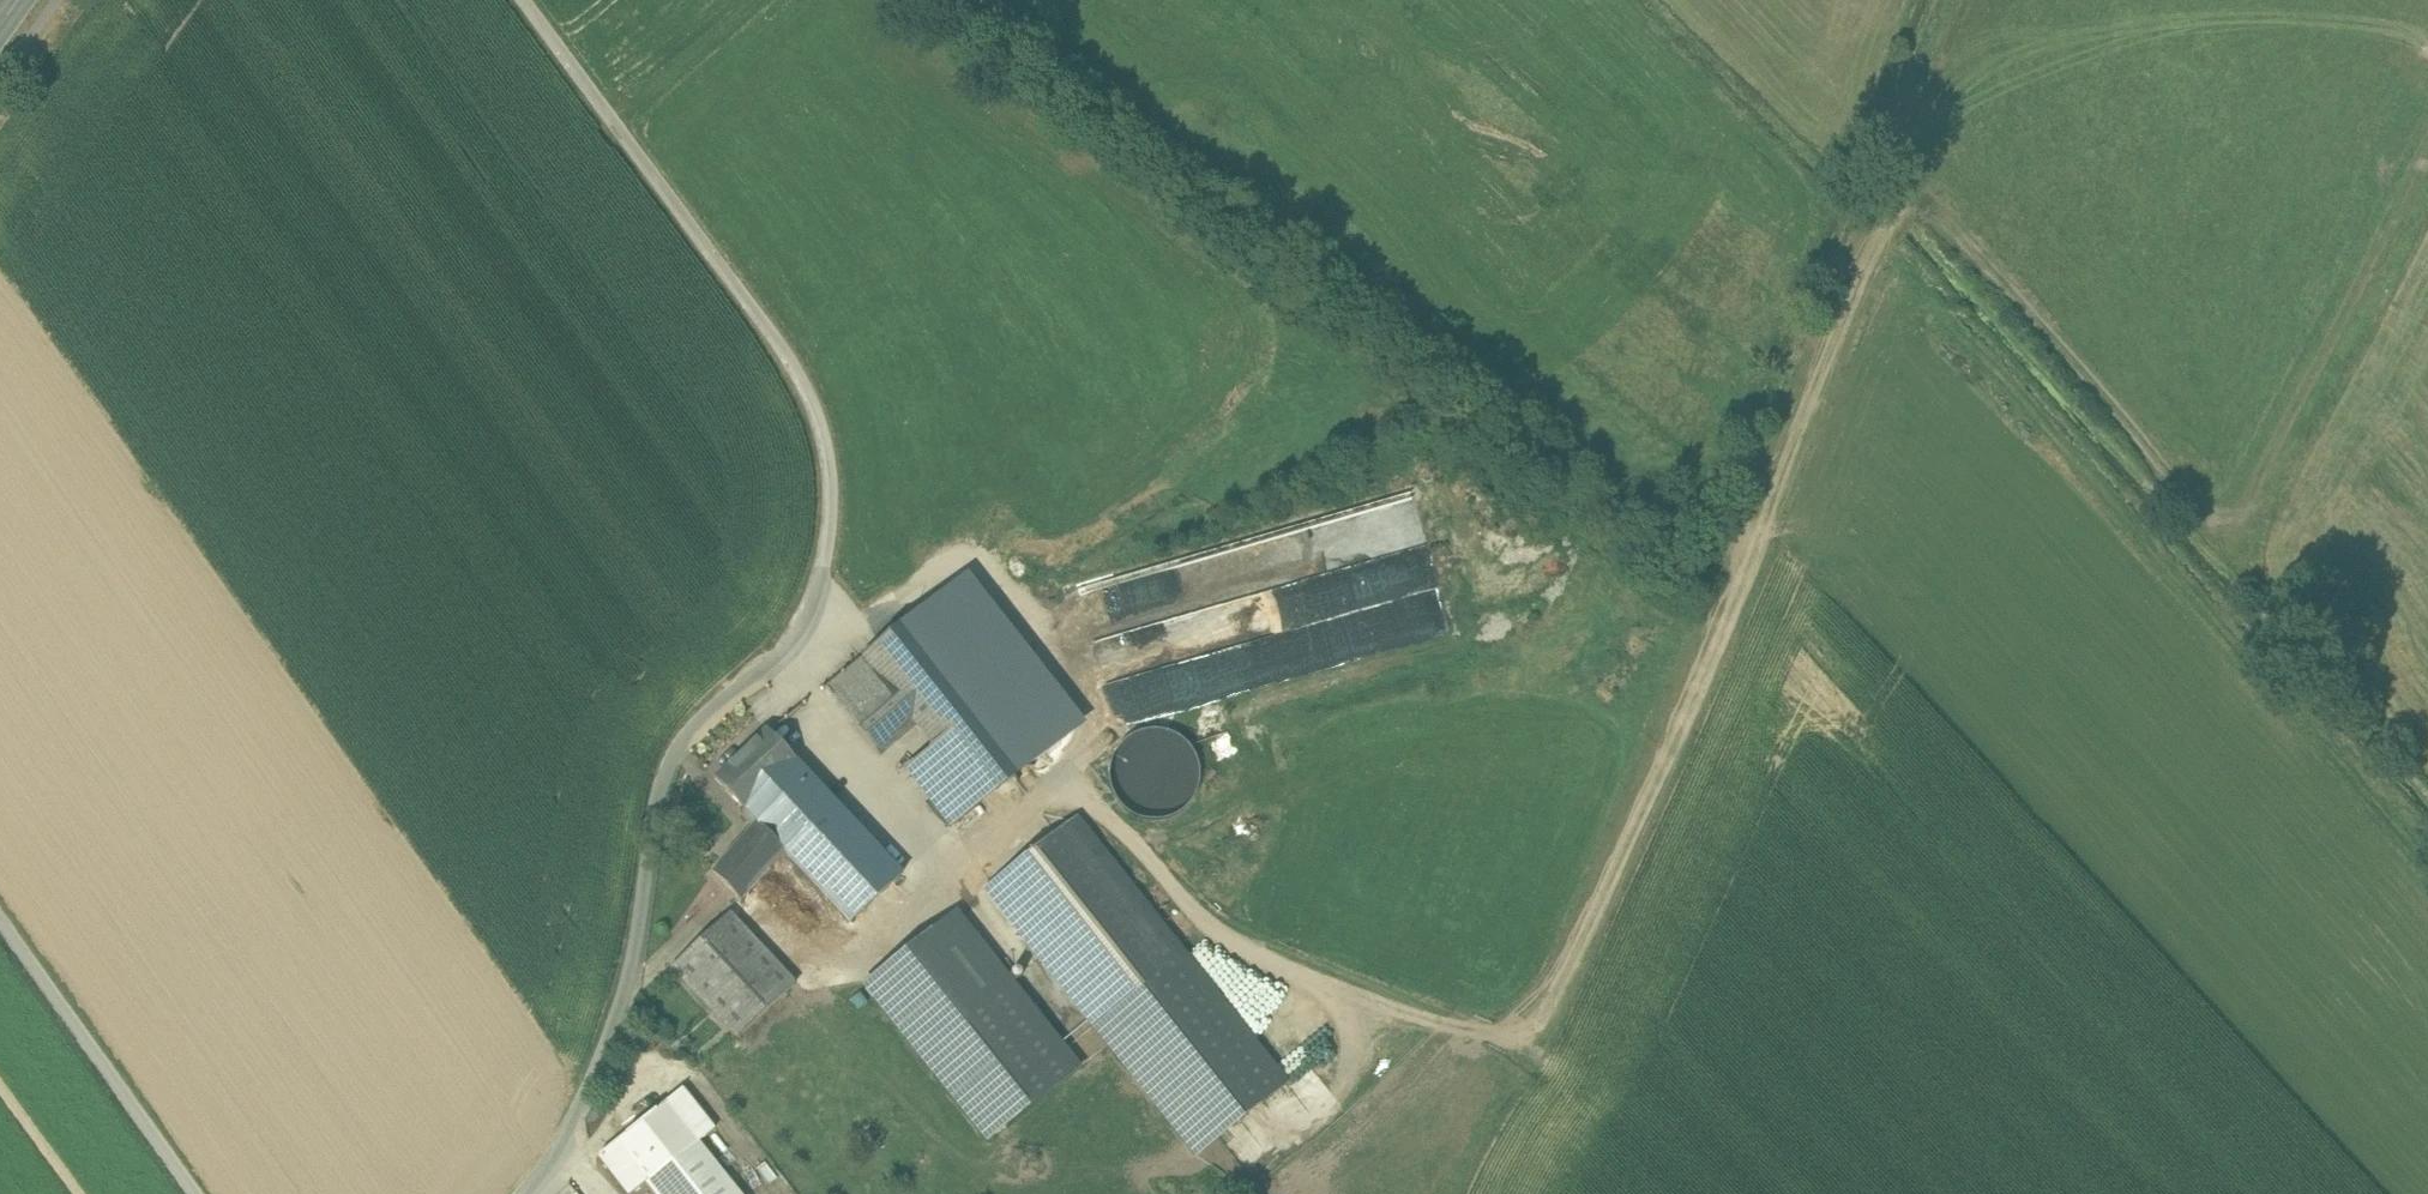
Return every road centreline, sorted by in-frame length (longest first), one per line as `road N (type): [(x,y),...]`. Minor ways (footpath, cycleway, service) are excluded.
road 1 (unclassified): [(523,0),(800,373),(827,442),(830,503),(829,543),(804,611),(711,701),(664,770),(631,967),(601,1057),(555,1146),(519,1193)]
road 2 (track): [(777,644),(940,851),(1072,793),(1100,811),(1212,927),(1329,990)]
road 3 (unclassified): [(196,1193),(0,921)]

